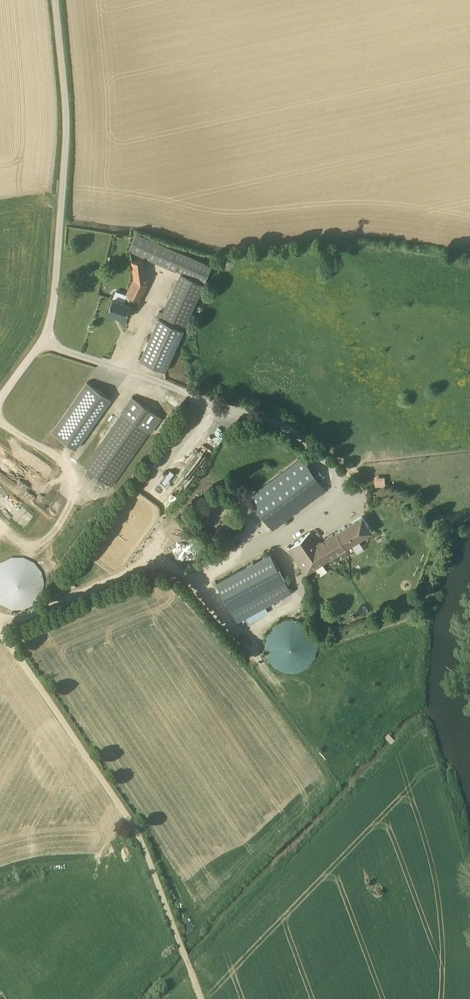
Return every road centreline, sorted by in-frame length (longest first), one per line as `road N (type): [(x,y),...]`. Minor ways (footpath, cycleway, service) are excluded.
road 1 (track): [(469,871),(421,728),(237,901),(189,967)]
road 2 (track): [(187,962),(135,827),(0,624)]
road 3 (unclassified): [(44,339),(58,290),(67,135),(56,0)]
road 4 (unclassified): [(44,339),(290,426),(328,465)]

